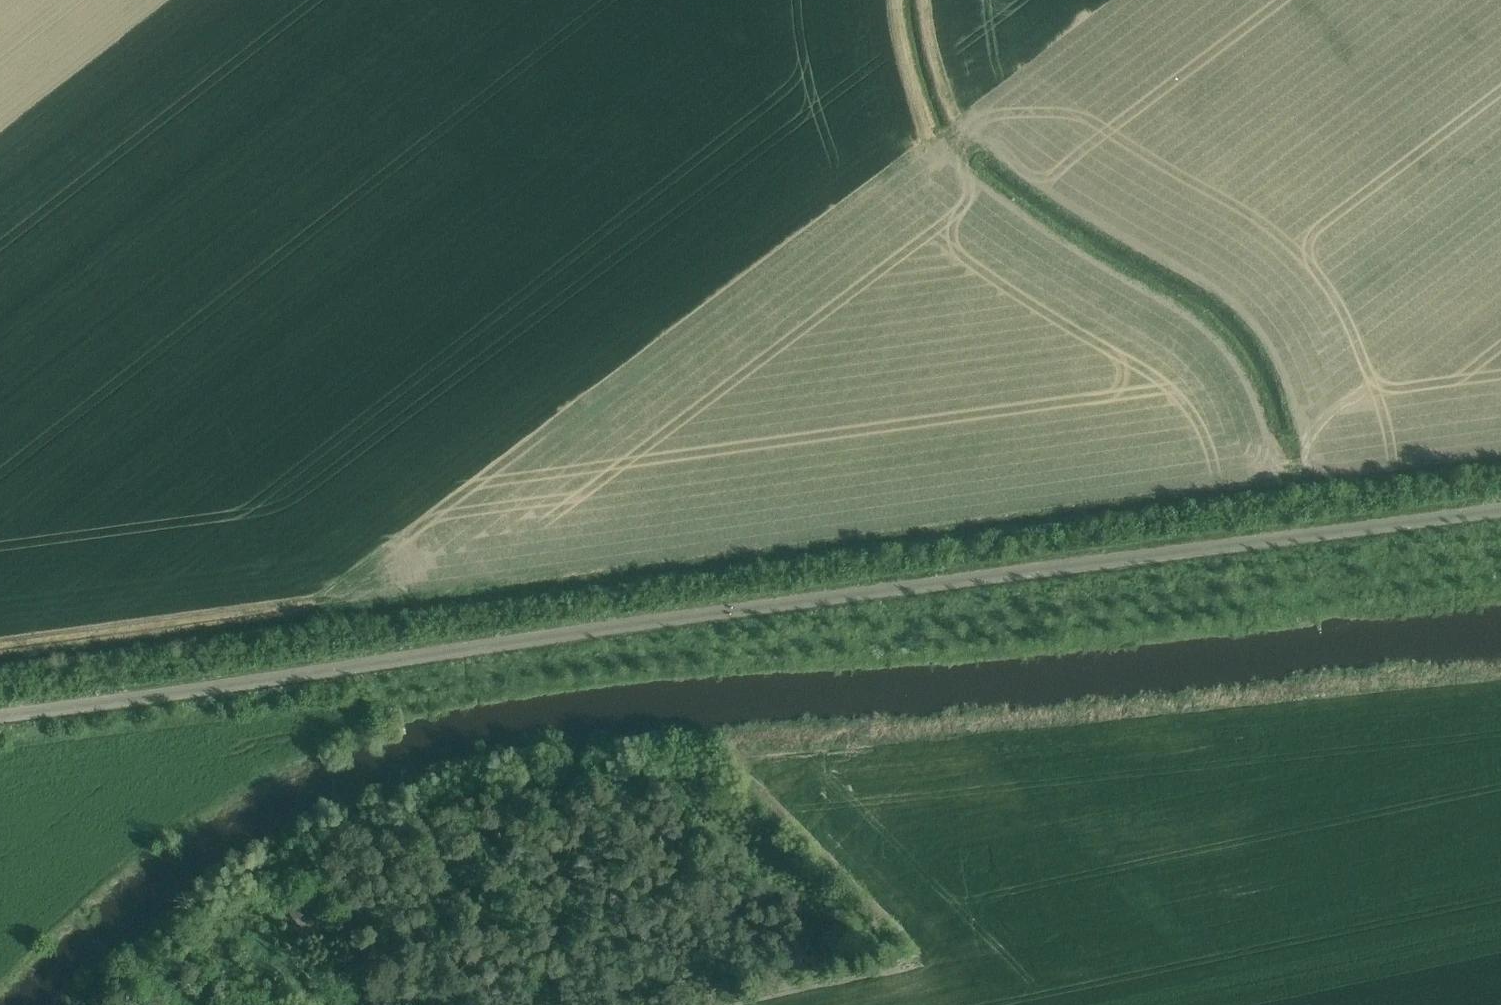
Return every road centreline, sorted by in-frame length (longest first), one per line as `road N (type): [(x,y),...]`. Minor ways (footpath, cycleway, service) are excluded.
road 1 (unclassified): [(0,718),(966,578),(1500,511)]

